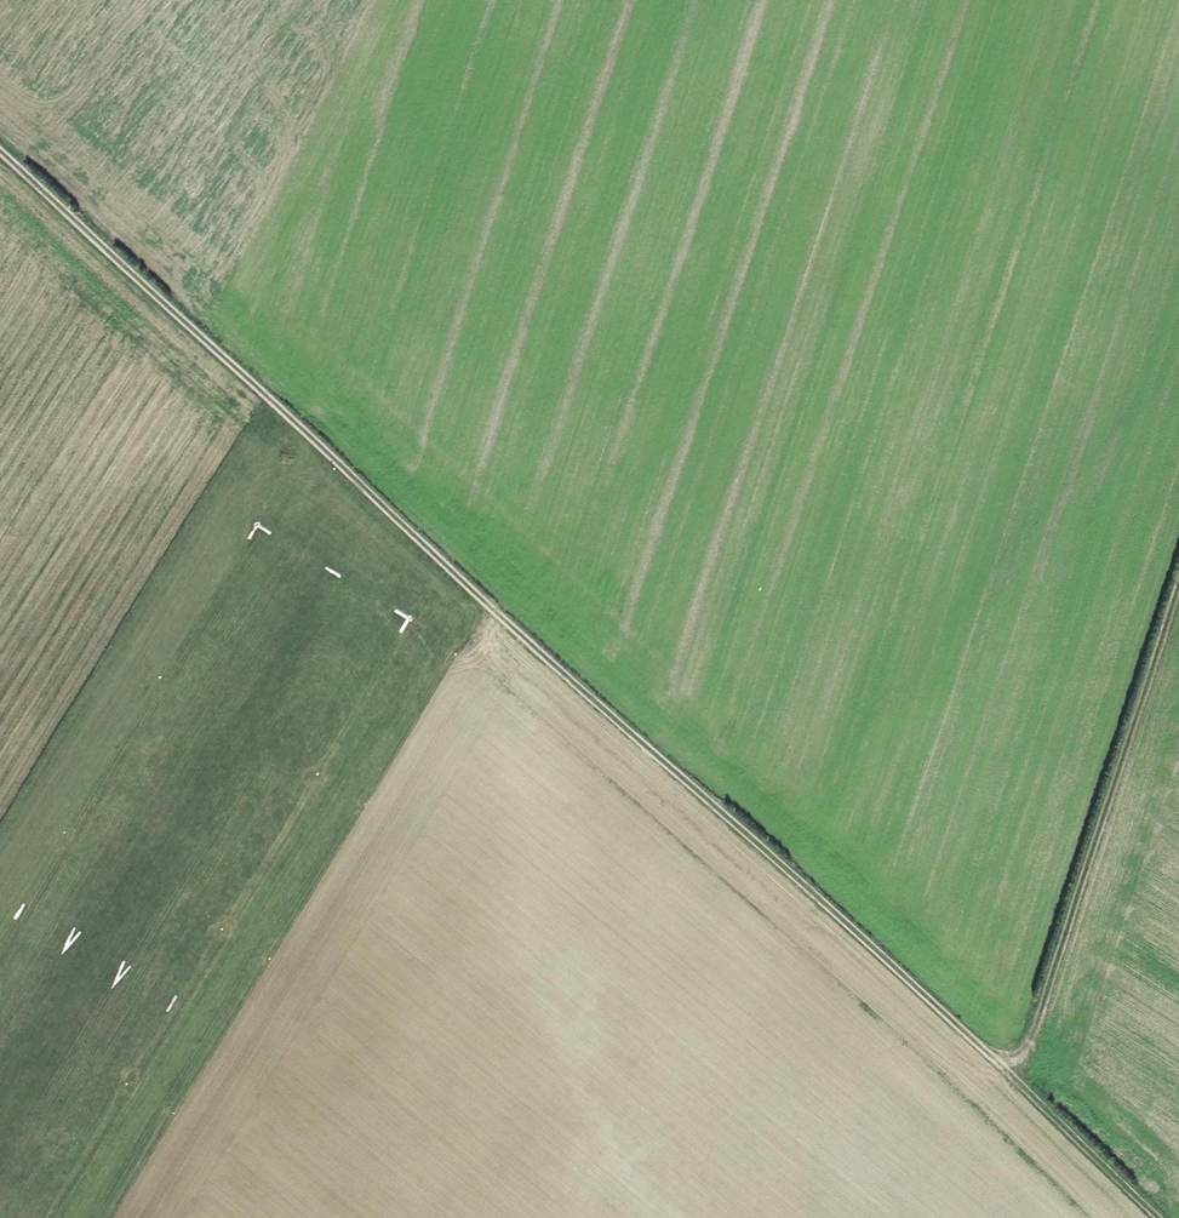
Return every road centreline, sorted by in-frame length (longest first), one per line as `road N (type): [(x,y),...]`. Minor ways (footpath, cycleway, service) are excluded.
road 1 (track): [(0,155),(527,647),(1158,1217)]
road 2 (track): [(1178,584),(1014,1088)]

